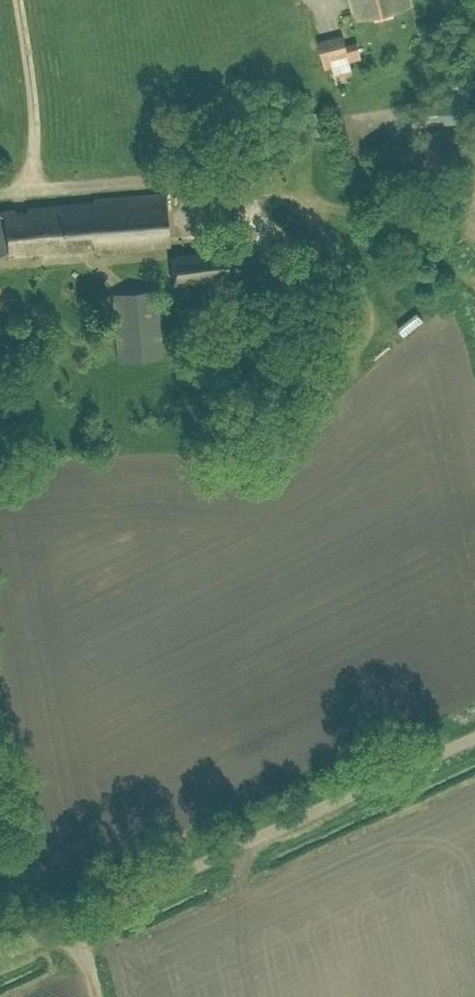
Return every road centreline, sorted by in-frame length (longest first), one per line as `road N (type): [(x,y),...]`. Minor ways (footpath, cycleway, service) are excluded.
road 1 (unclassified): [(80,919),(474,738)]
road 2 (track): [(209,183),(339,208),(474,284)]

